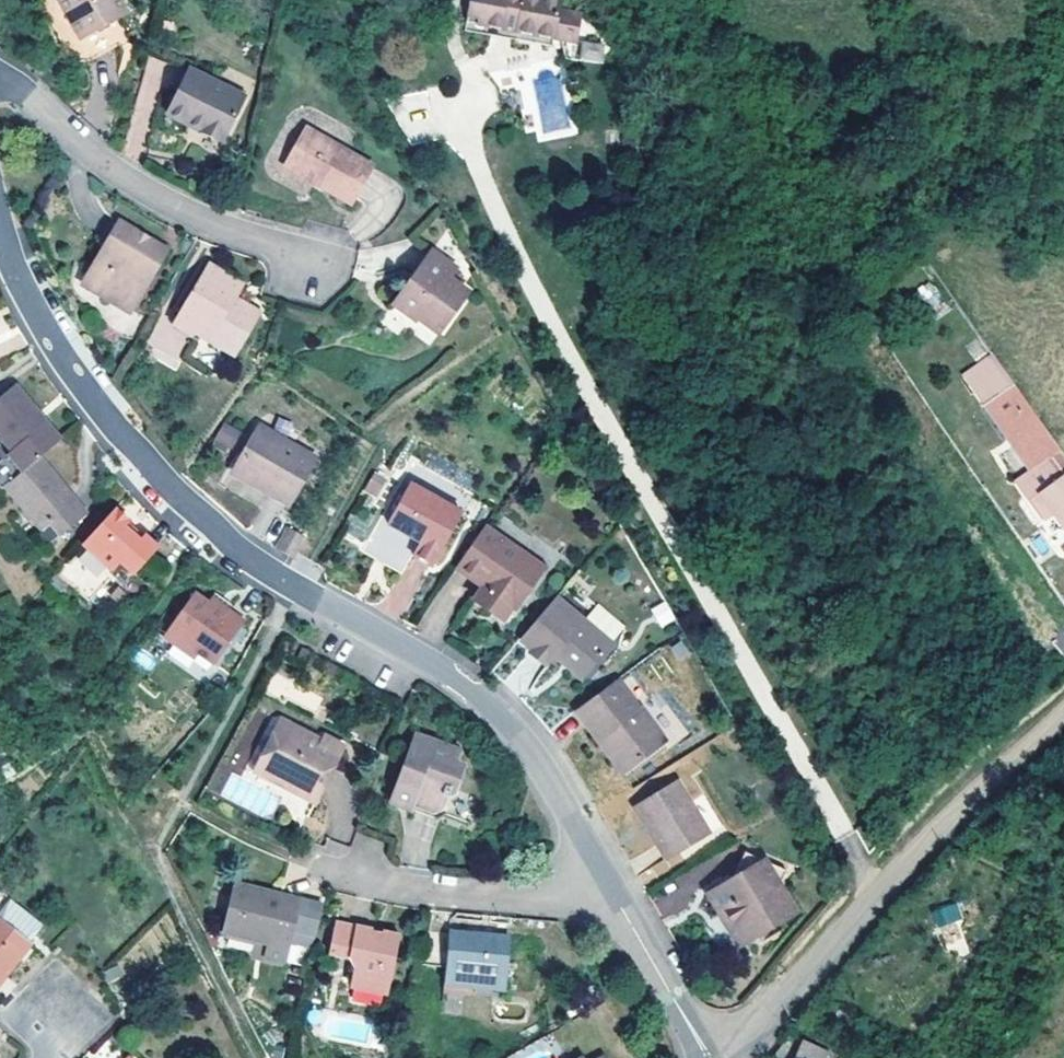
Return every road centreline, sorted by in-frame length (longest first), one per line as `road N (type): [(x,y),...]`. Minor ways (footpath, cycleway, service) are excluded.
road 1 (residential): [(0,245),(59,356),(176,504),(277,576),(448,675),(488,708),(531,757),(606,882)]
road 2 (residential): [(725,1057),(746,1046),(950,817),(1063,713)]
road 3 (residential): [(0,80),(29,95),(91,154),(177,208),(346,262)]
road 4 (residential): [(606,882),(513,897),(470,896),(312,865)]
road 5 (residential): [(606,882),(713,1057)]

